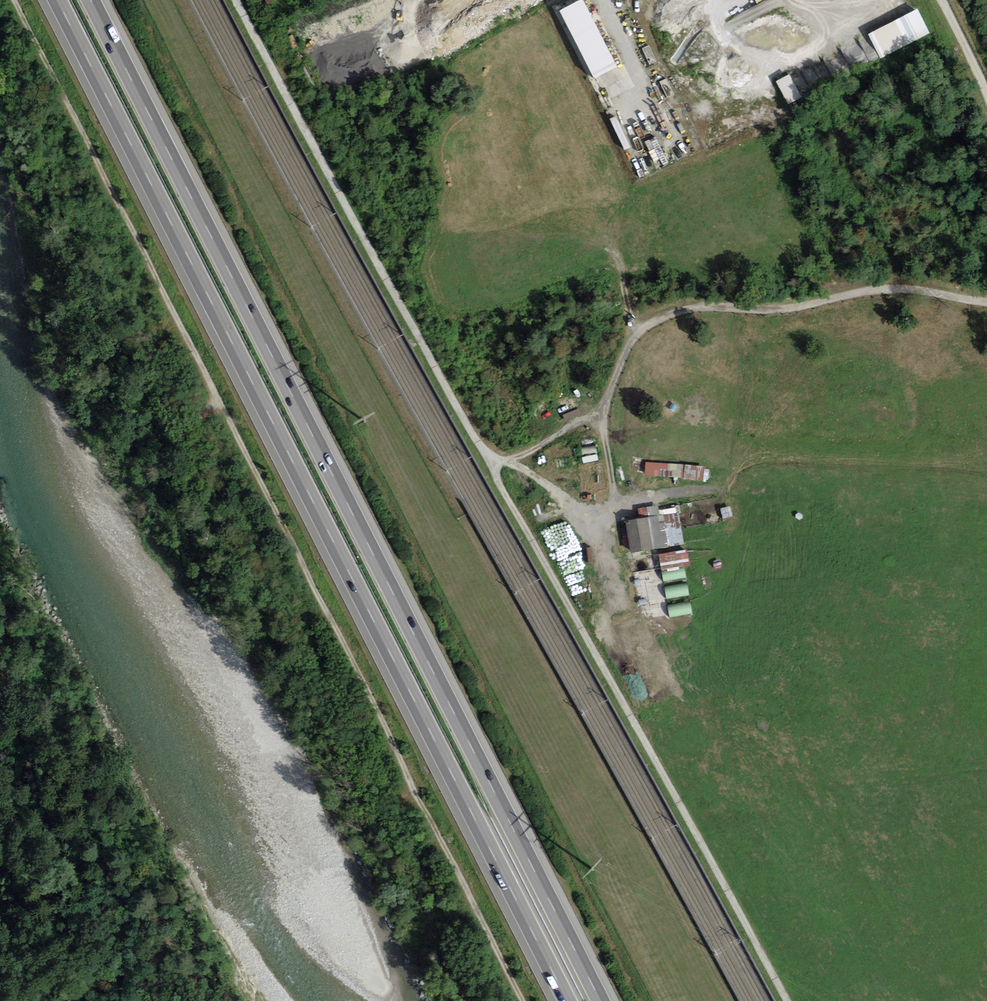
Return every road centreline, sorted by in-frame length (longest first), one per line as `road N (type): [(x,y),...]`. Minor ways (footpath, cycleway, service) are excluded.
road 1 (track): [(787,1000),(236,0)]
road 2 (motorway): [(599,1000),(87,0)]
road 3 (motorway): [(55,0),(566,1000)]
road 4 (track): [(522,1000),(16,0)]
road 5 (track): [(489,463),(524,455),(604,409),(637,331),(685,309),(785,309),(886,288),(986,301)]
road 6 (track): [(161,929),(30,697)]
road 7 (track): [(502,460),(575,511),(609,563),(622,605)]
road 8 (track): [(511,261),(582,246),(611,252),(637,331)]
road 9 (track): [(604,409),(612,503),(597,539)]

